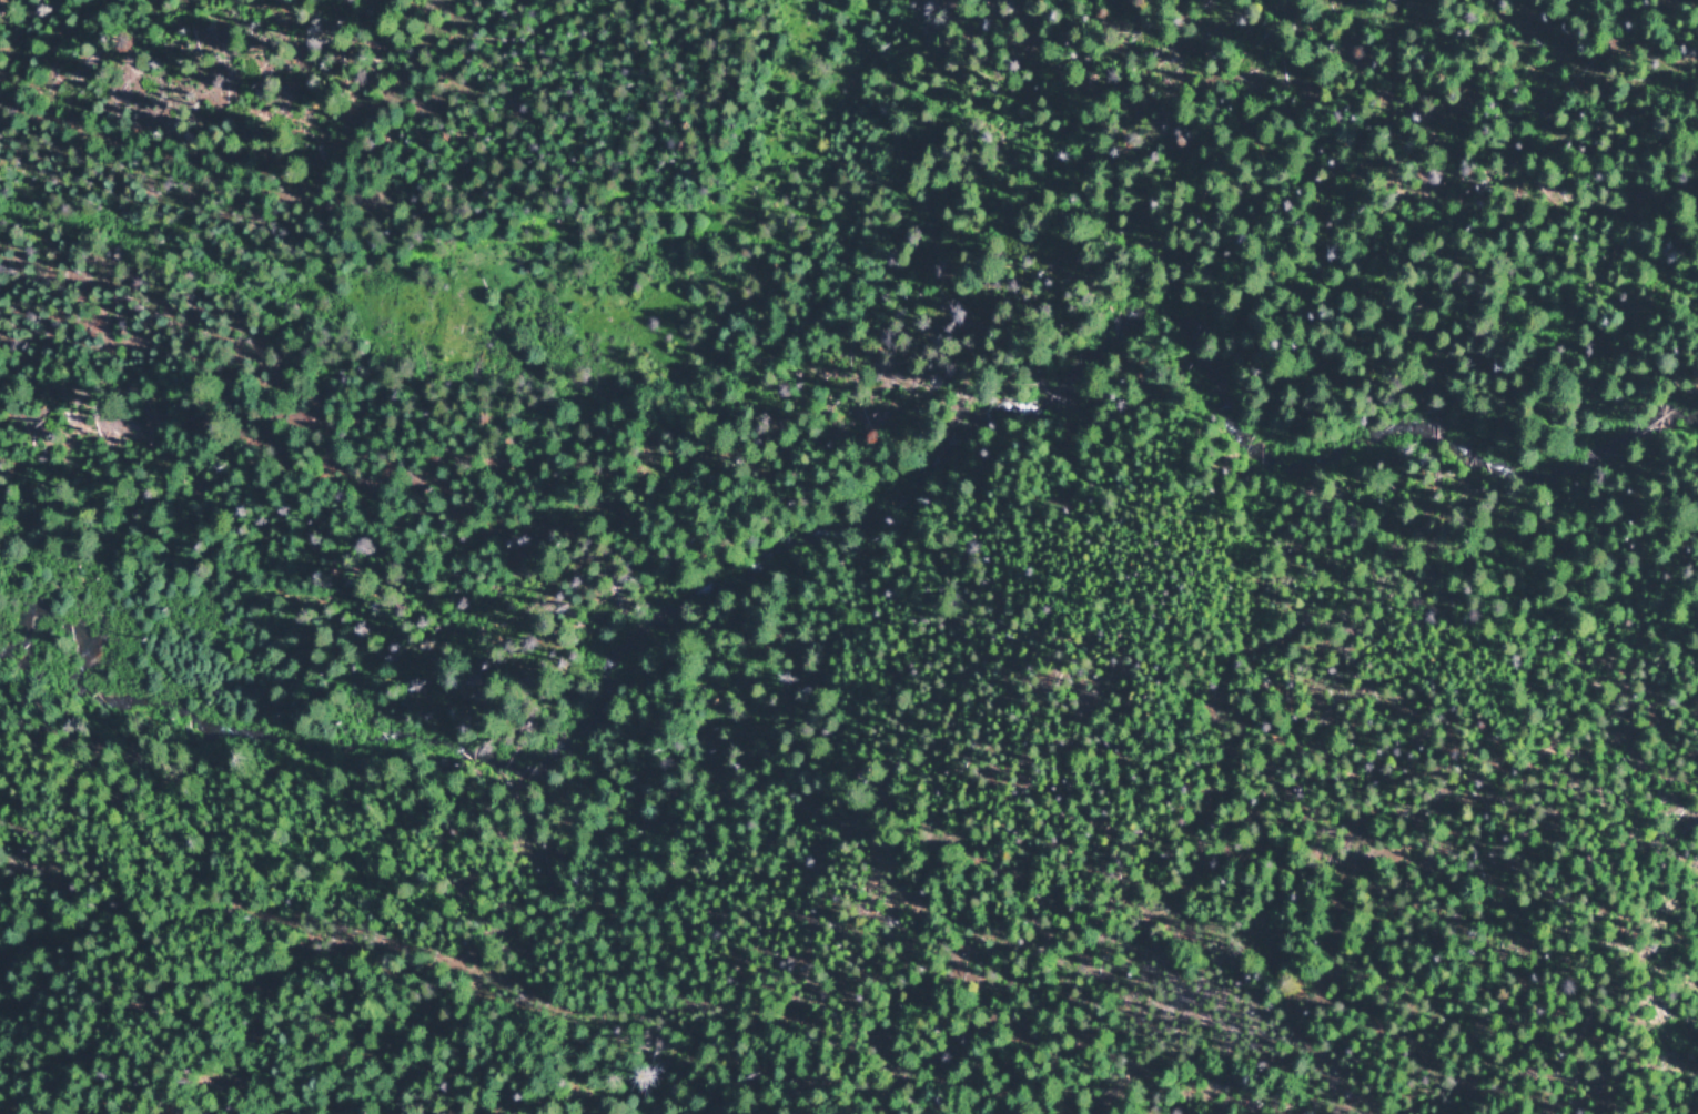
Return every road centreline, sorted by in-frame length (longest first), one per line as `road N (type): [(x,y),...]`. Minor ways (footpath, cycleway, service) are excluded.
road 1 (track): [(680,246),(326,150),(0,3)]

